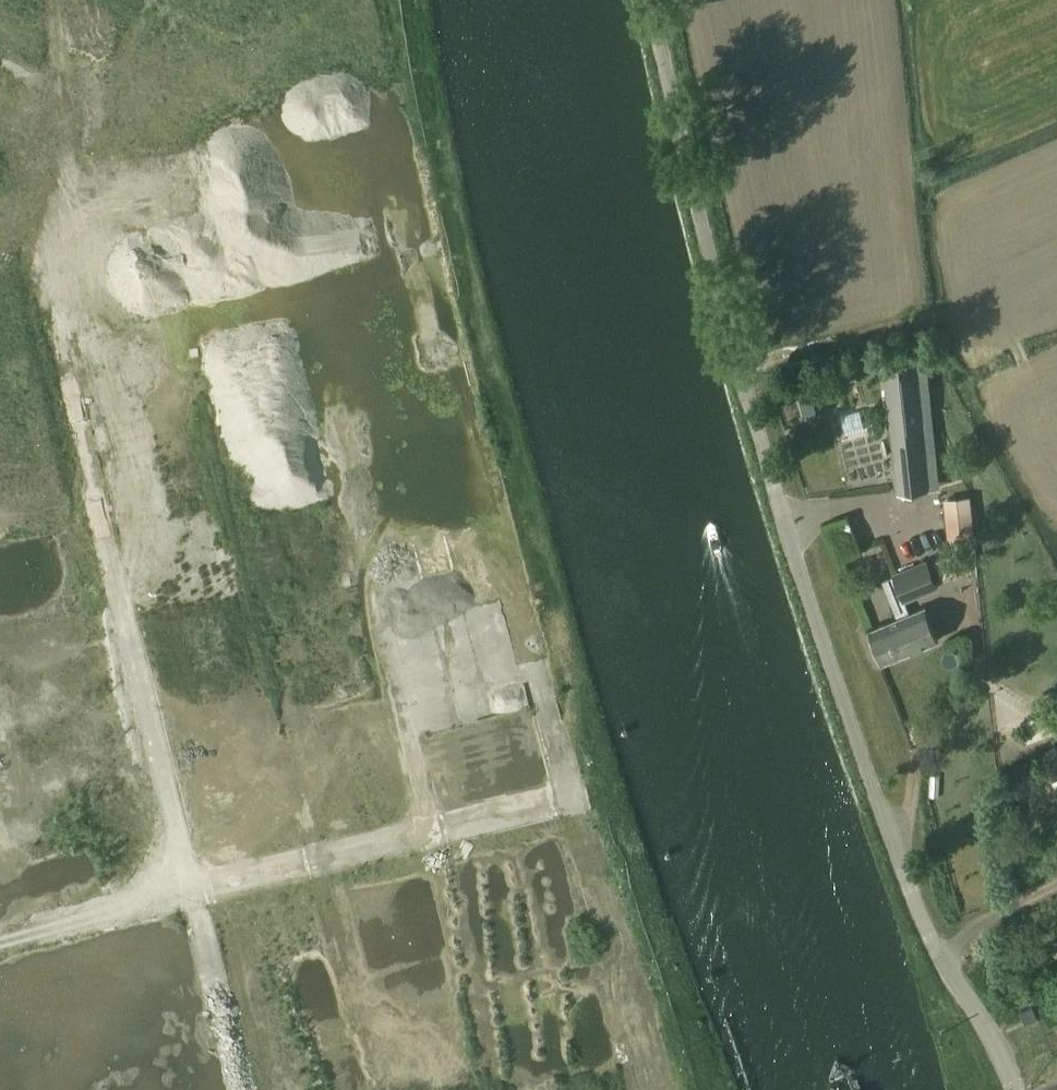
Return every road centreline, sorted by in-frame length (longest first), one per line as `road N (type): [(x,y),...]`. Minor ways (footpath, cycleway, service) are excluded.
road 1 (unclassified): [(1016,1089),(987,1030),(938,964),(874,796),(757,430),(650,0)]

